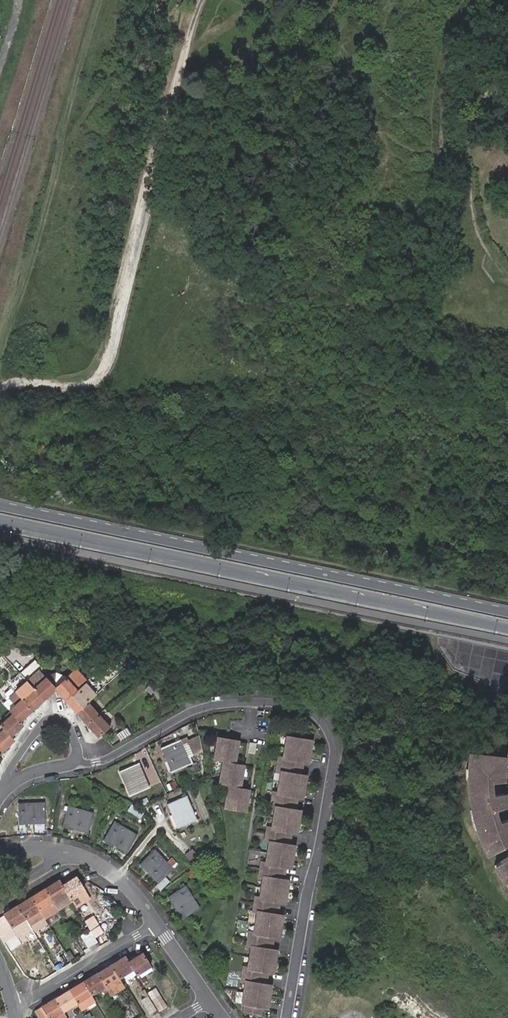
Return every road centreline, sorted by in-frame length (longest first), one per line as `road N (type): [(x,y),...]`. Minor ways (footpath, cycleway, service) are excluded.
road 1 (residential): [(287,1017),(336,745),(327,726),(309,707),(244,699),(187,714),(102,761),(76,760)]
road 2 (secondary): [(507,612),(0,505)]
road 3 (secondary): [(0,521),(507,628)]
road 4 (residential): [(15,1004),(155,923)]
road 5 (residential): [(76,760),(69,728),(52,721),(18,756),(14,780)]

